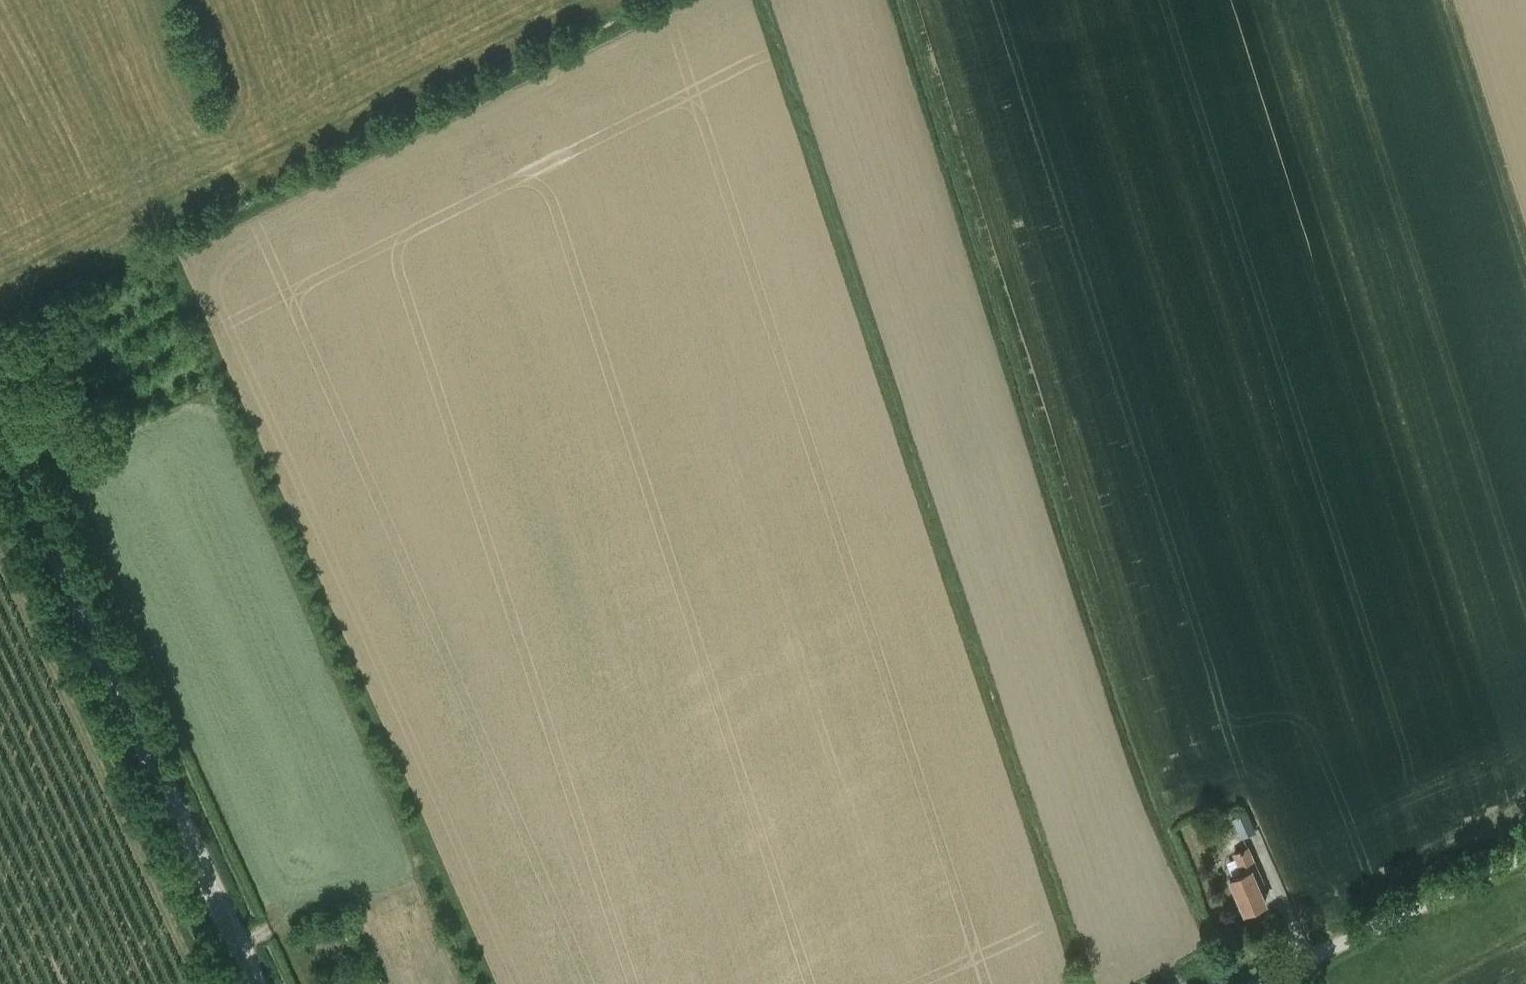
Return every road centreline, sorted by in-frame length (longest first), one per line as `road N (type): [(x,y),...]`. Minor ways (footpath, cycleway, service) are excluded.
road 1 (tertiary): [(257,983),(0,435)]
road 2 (unclassified): [(1258,983),(1525,855)]

